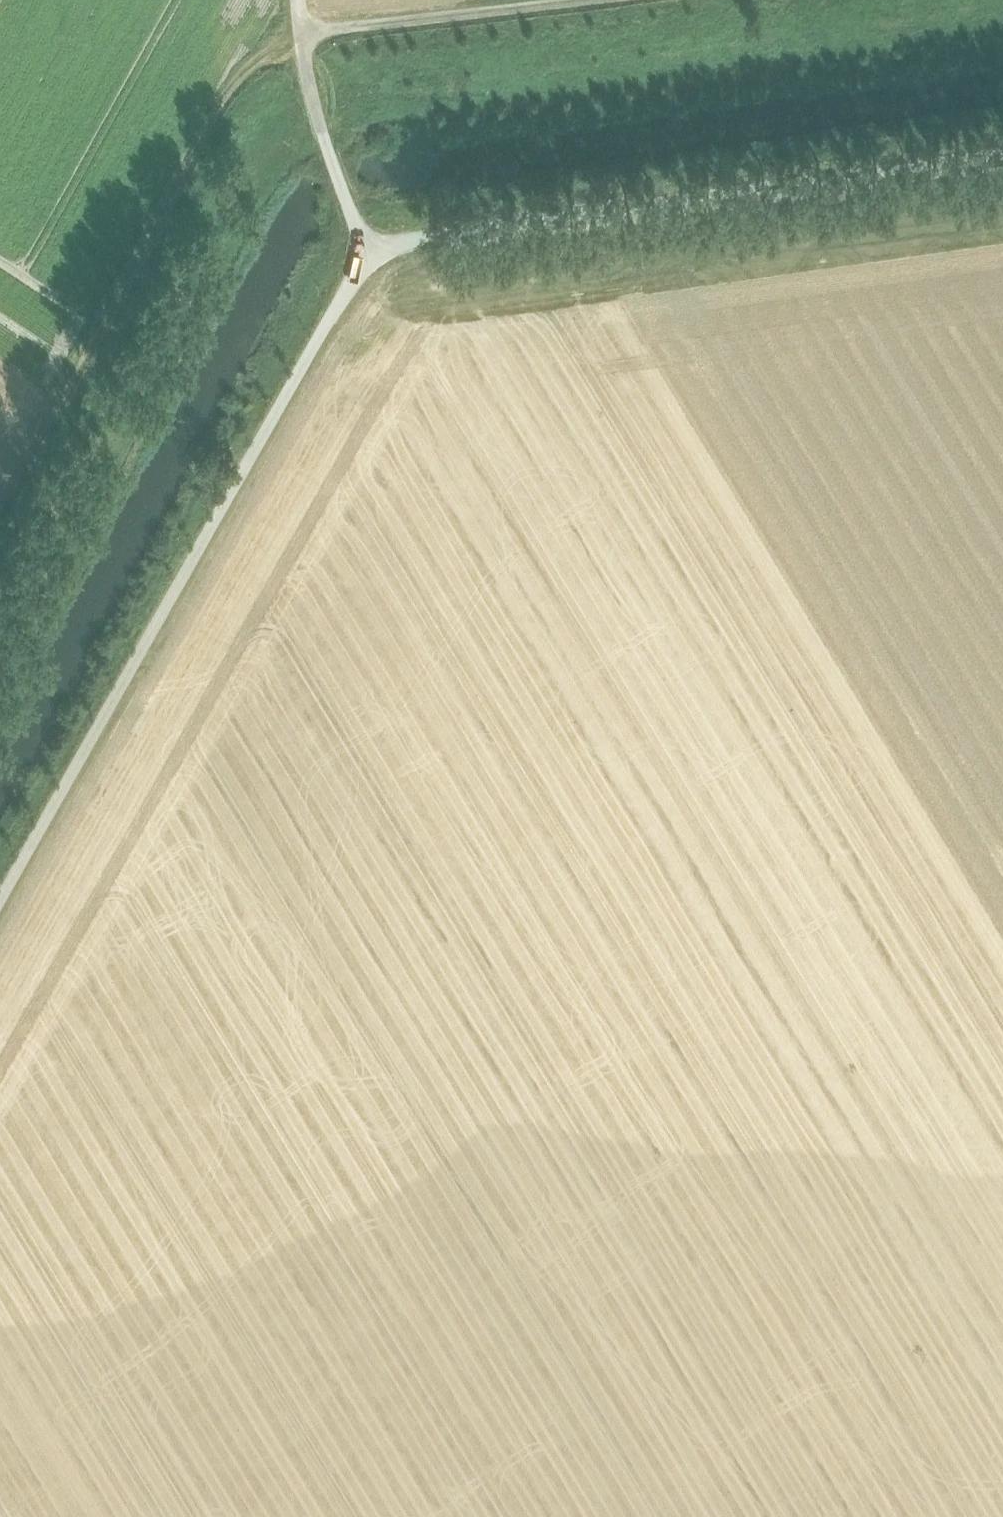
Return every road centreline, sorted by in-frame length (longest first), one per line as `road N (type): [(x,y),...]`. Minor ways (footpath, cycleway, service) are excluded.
road 1 (unclassified): [(0,899),(373,254)]
road 2 (unclassified): [(1002,151),(456,230),(373,254)]
road 3 (unclassified): [(373,254),(329,149),(301,32),(571,0)]

